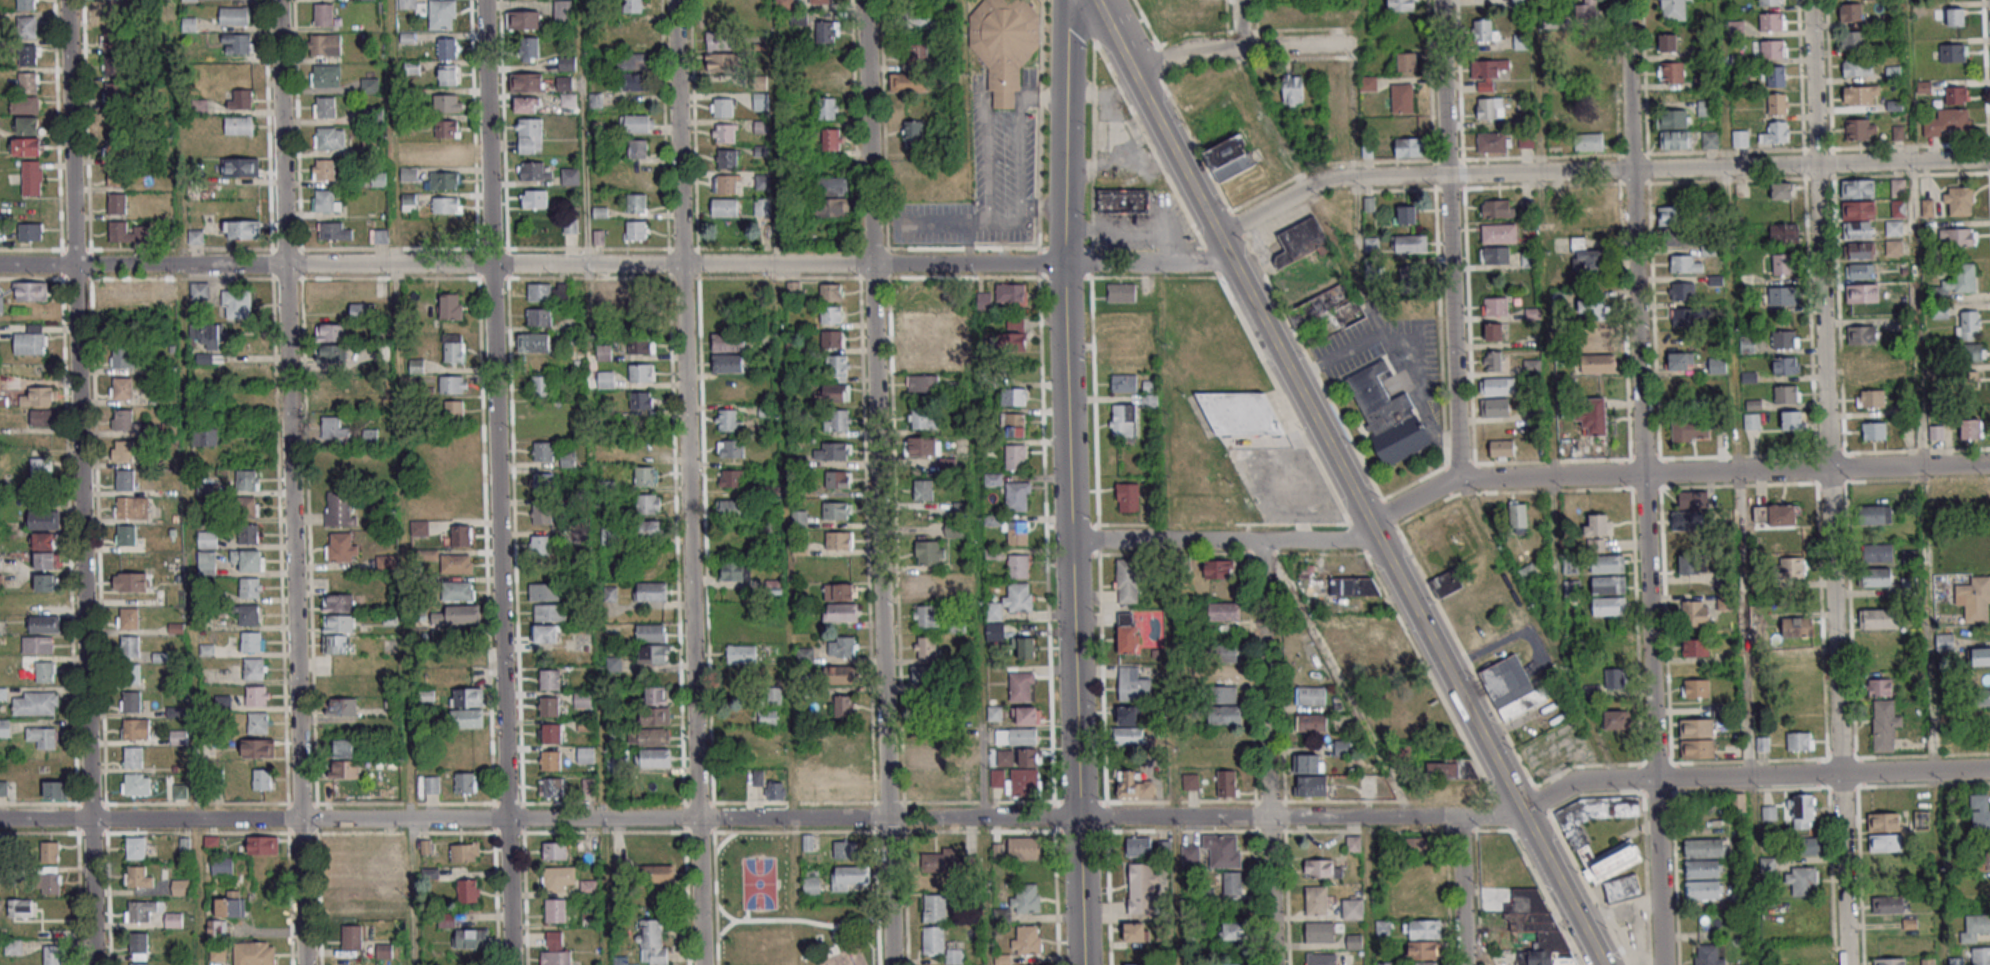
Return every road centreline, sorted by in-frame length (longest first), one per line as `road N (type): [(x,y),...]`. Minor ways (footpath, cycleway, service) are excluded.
road 1 (residential): [(1989,159),(1338,178),(1245,225),(1198,264),(0,265)]
road 2 (secondary): [(1603,964),(1098,0)]
road 3 (residential): [(0,820),(1078,818)]
road 4 (residential): [(1810,0),(1847,964)]
road 5 (residential): [(1661,964),(1625,0)]
road 6 (residential): [(702,964),(674,0)]
road 7 (residential): [(483,0),(511,964)]
road 8 (residential): [(304,964),(277,0)]
road 9 (residential): [(67,0),(94,964)]
road 10 (residential): [(865,0),(891,964)]
road 11 (residential): [(1989,769),(1582,782),(1497,817),(1078,818)]
road 12 (tertiary): [(1070,541),(1063,0)]
road 13 (residential): [(1459,480),(1989,464)]
road 14 (residential): [(1260,540),(1273,964)]
road 15 (tertiary): [(1083,964),(1070,541)]
road 16 (residential): [(1459,480),(1448,175)]
road 17 (residential): [(1135,75),(1188,50),(1349,43)]
road 18 (residential): [(1070,541),(1260,540)]
road 19 (residential): [(1440,0),(1448,175)]
road 20 (residential): [(1463,964),(1459,817)]

